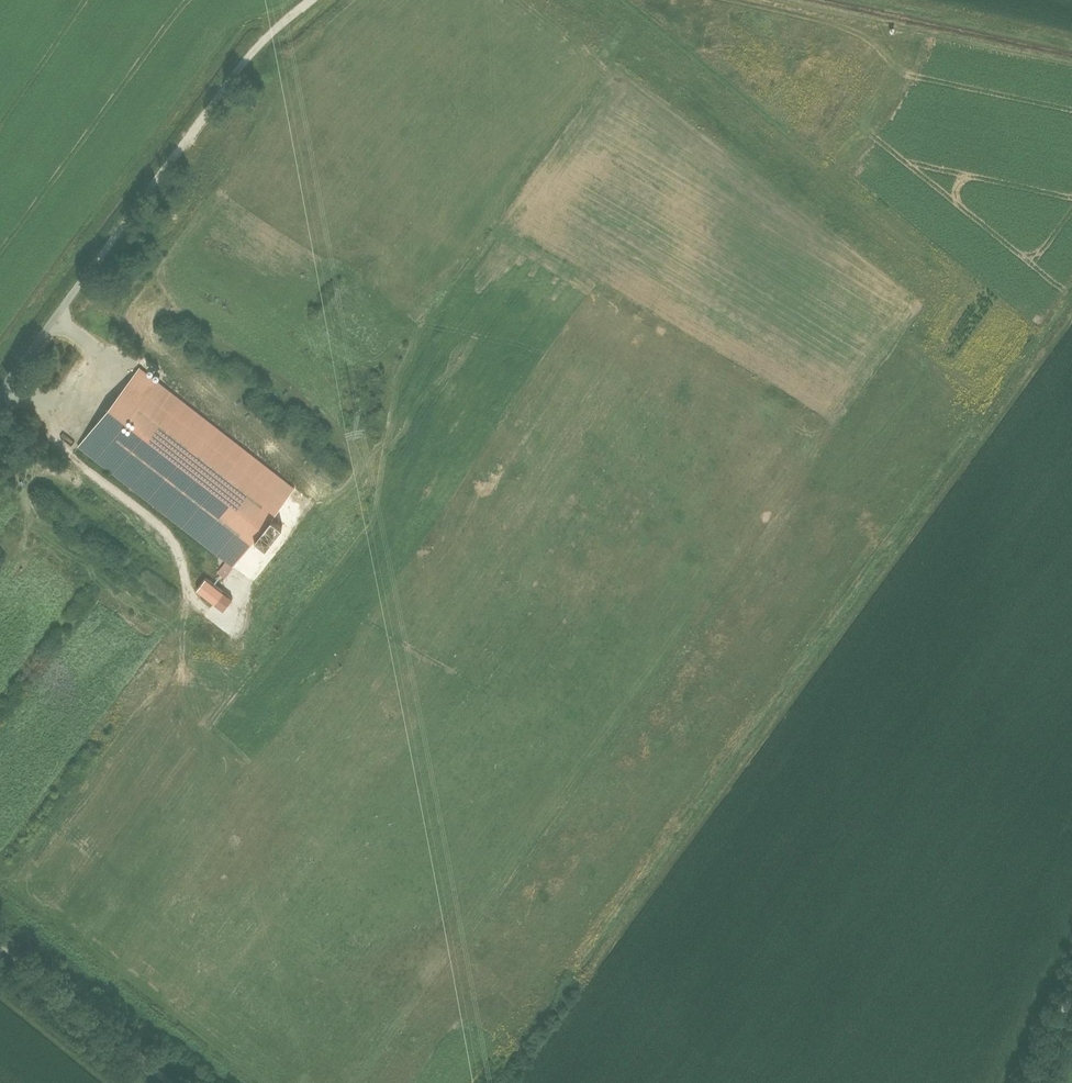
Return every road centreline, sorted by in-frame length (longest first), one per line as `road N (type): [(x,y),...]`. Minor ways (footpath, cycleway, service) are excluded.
road 1 (track): [(0,393),(240,68),(314,0)]
road 2 (track): [(0,947),(170,1082)]

